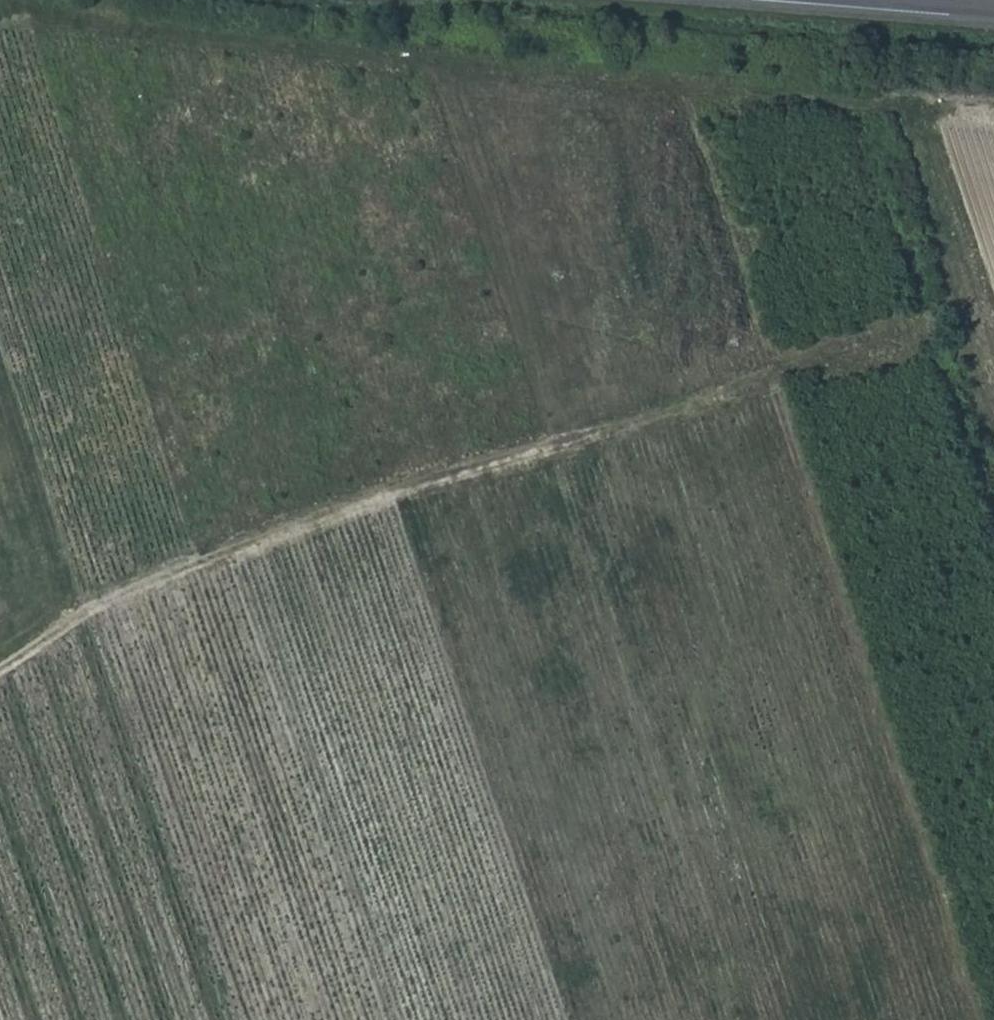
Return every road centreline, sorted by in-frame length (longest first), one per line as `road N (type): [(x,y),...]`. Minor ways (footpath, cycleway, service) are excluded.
road 1 (track): [(0,676),(61,626),(578,438)]

